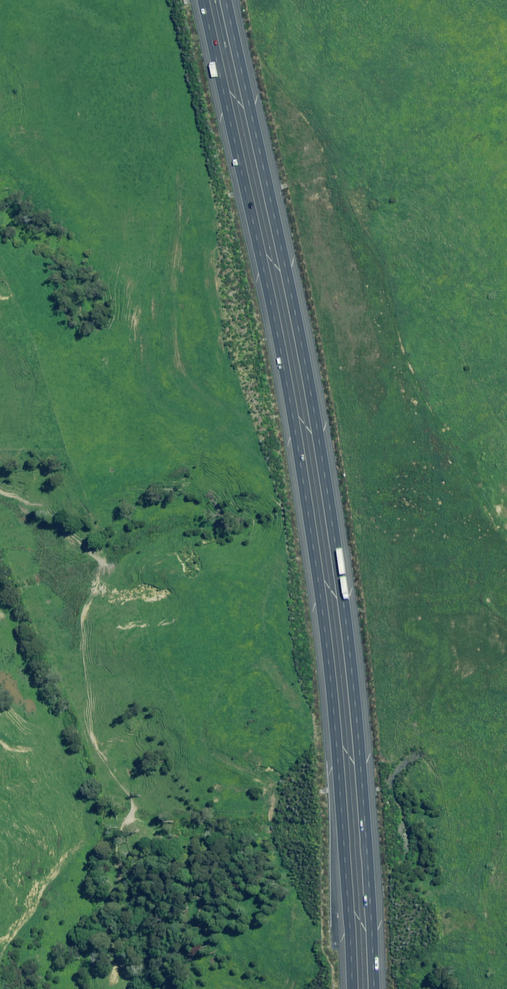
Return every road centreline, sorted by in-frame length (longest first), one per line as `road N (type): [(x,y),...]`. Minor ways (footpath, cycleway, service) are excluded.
road 1 (motorway): [(344,988),(328,707),(311,579),(282,387),(204,0)]
road 2 (motorway): [(229,0),(309,410),(344,644),(370,988)]

